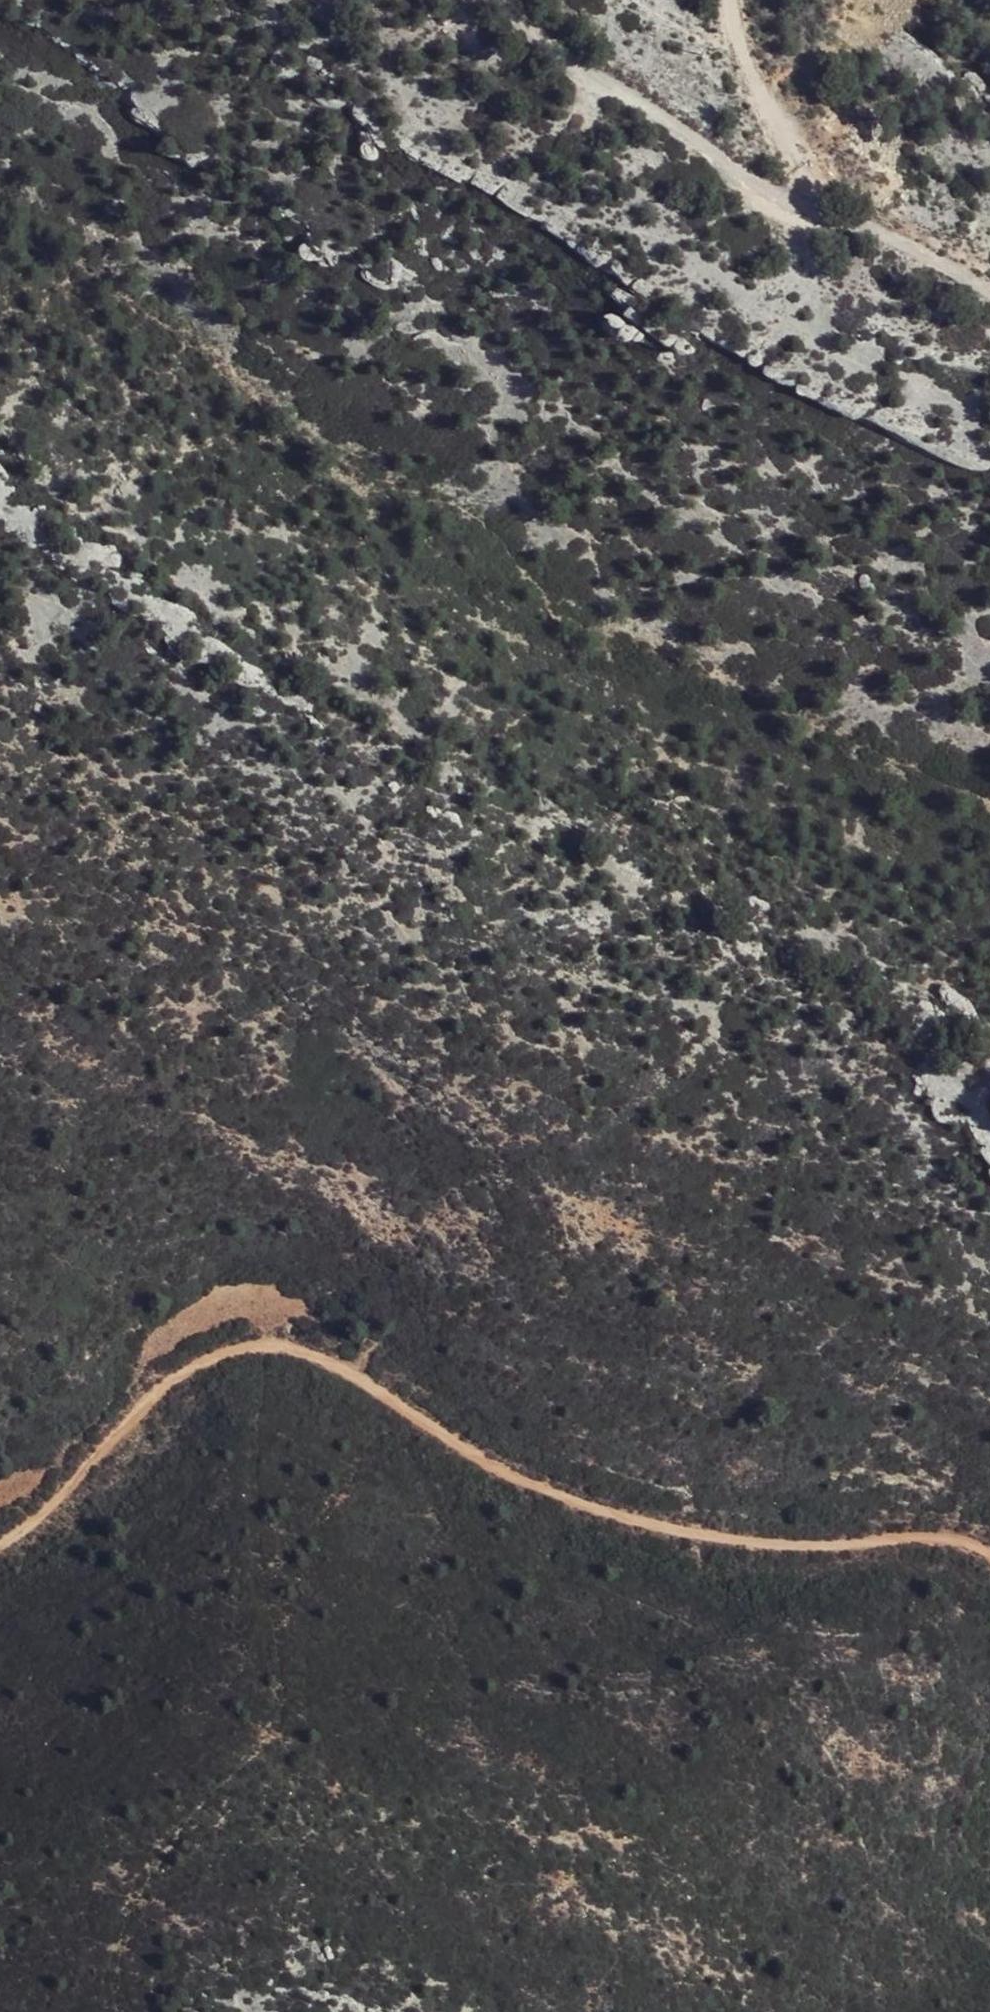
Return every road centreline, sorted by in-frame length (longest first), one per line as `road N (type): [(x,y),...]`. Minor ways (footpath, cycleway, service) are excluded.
road 1 (track): [(0,1544),(79,1480),(146,1399),(198,1362),(259,1344),(316,1354),(468,1450),(604,1512),(720,1540),(840,1546),(922,1536),(989,1555)]
road 2 (unclassified): [(989,293),(875,232),(751,181),(582,70),(513,0)]
road 3 (track): [(723,0),(760,95),(804,165),(803,201)]

